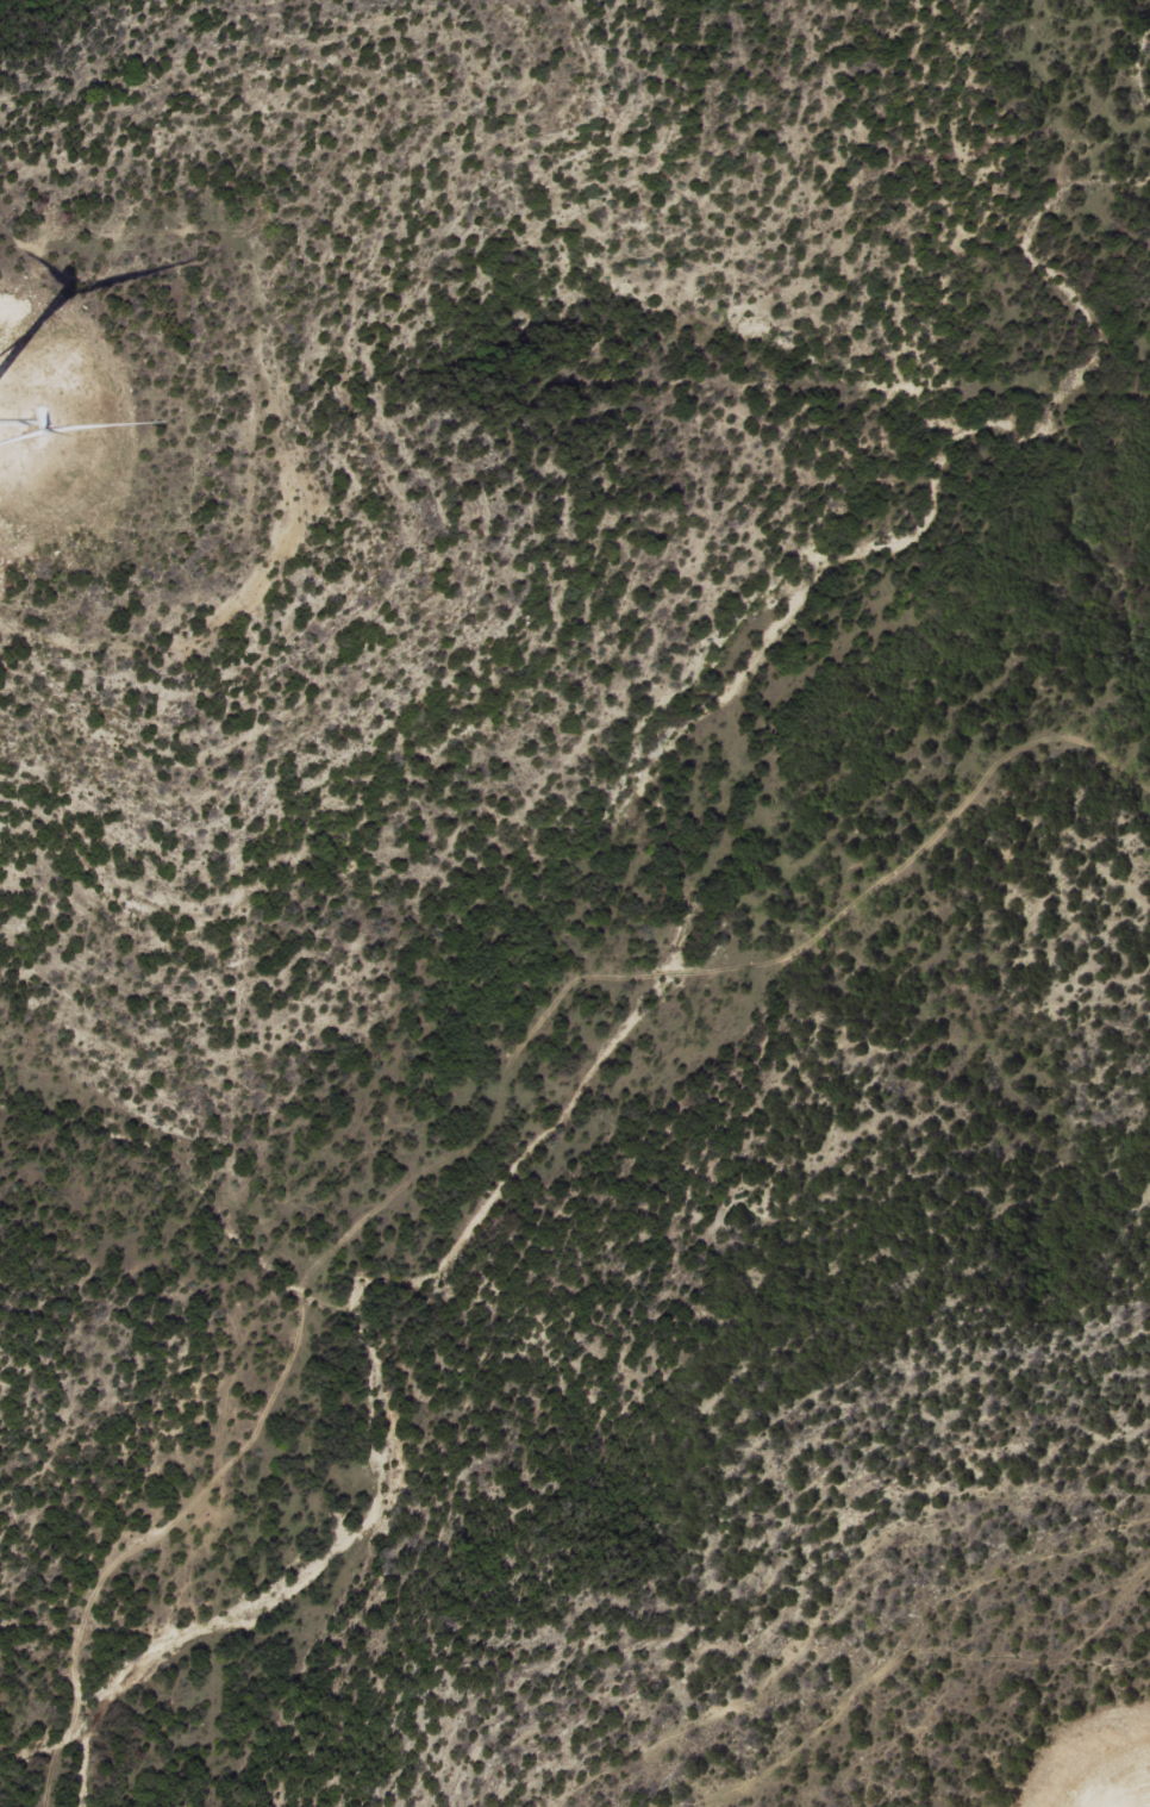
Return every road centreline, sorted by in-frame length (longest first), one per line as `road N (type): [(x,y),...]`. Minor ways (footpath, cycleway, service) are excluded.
road 1 (residential): [(27,1806),(86,1622),(325,1173),(429,1121),(542,990),(690,871),(969,780),(1149,798)]

